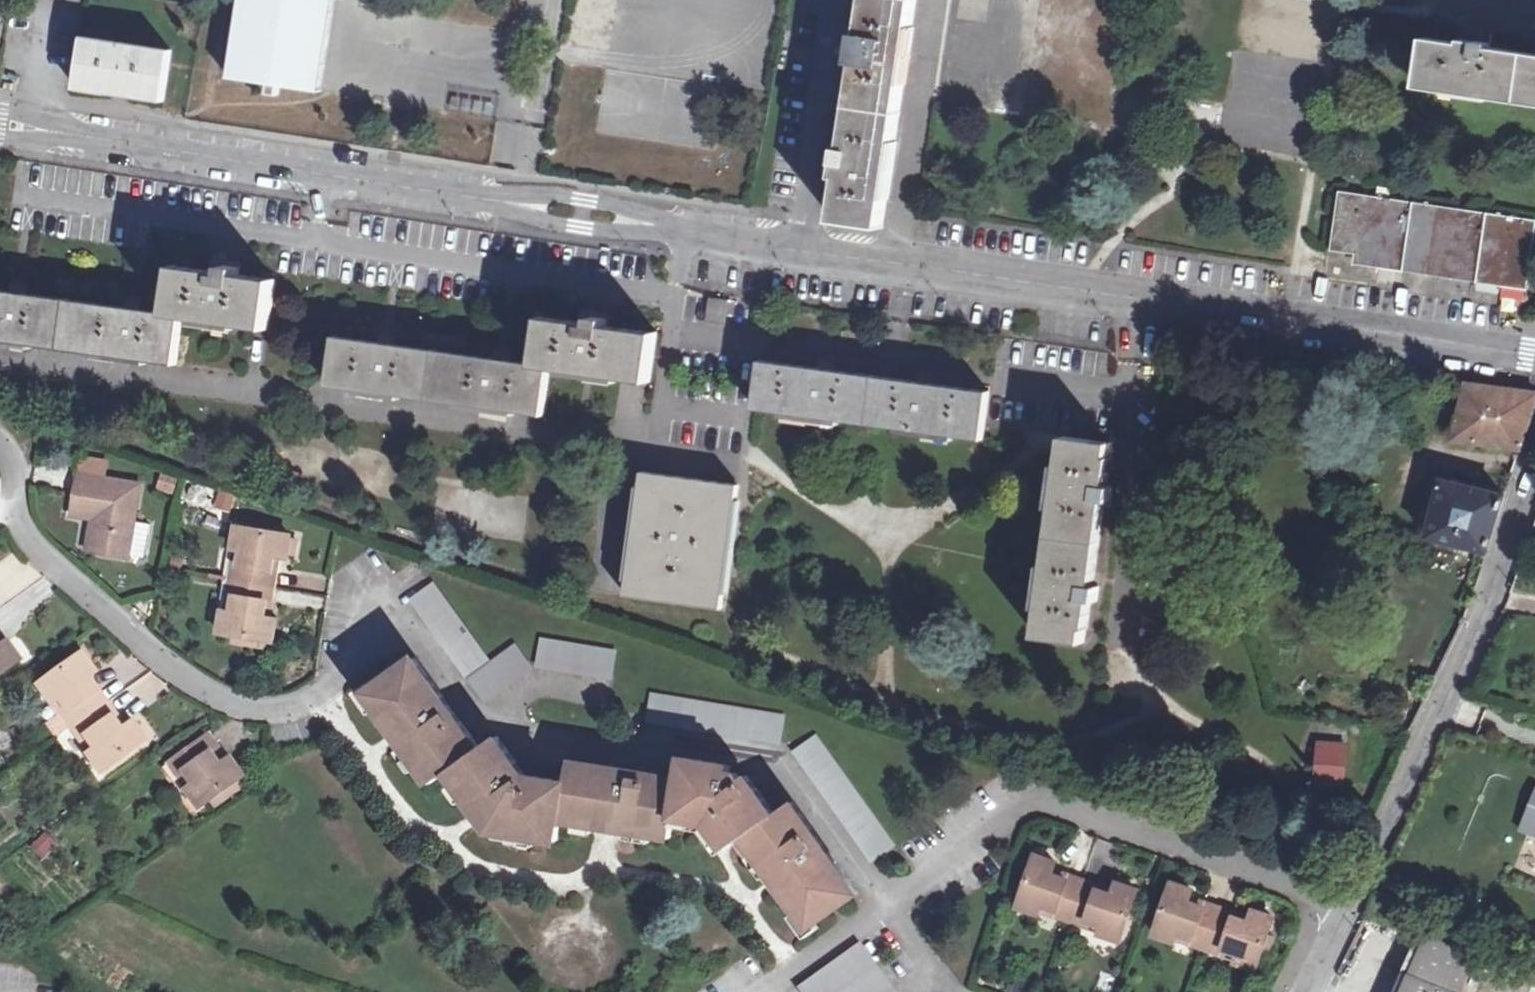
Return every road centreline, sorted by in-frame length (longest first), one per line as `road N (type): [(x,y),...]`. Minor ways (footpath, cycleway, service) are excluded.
road 1 (residential): [(0,446),(18,513),(36,546),(153,654),(235,701),(273,709),(307,704),(387,637),(406,632),(426,642),(484,716),(521,736),(661,758),(693,746),(762,759),(806,788),(889,898)]
road 2 (residential): [(799,246),(1534,355)]
road 3 (residential): [(889,898),(1001,817),(1027,805),(1054,805),(1350,904)]
road 4 (tertiary): [(1350,904),(1475,650),(1534,476)]
road 5 (residential): [(84,135),(452,191)]
road 6 (residential): [(799,246),(843,0)]
road 7 (residential): [(686,231),(586,197),(452,191)]
road 8 (residential): [(452,191),(581,226),(686,231)]
road 9 (track): [(556,0),(533,175)]
road 10 (residential): [(758,991),(889,898)]

